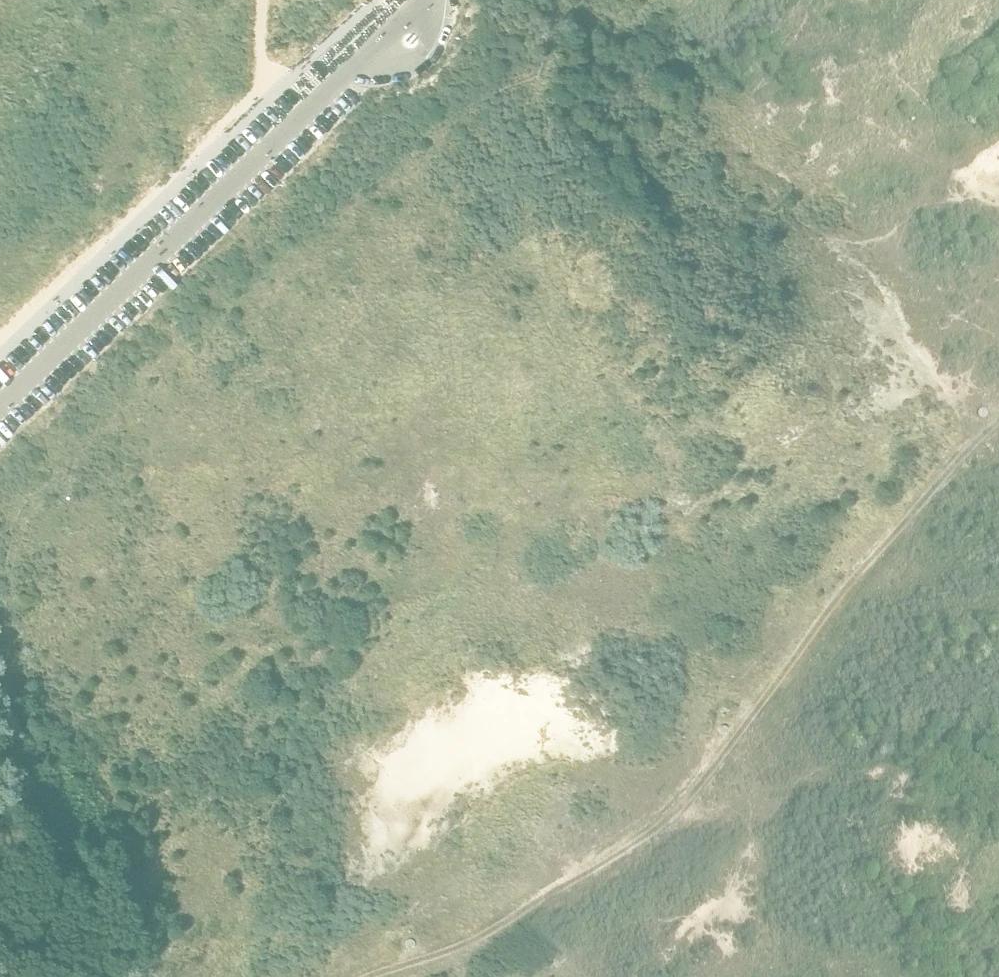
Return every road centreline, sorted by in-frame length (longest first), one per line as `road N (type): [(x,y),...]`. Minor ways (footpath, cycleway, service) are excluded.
road 1 (track): [(365,976),(496,930),(680,808),(860,571),(998,421)]

